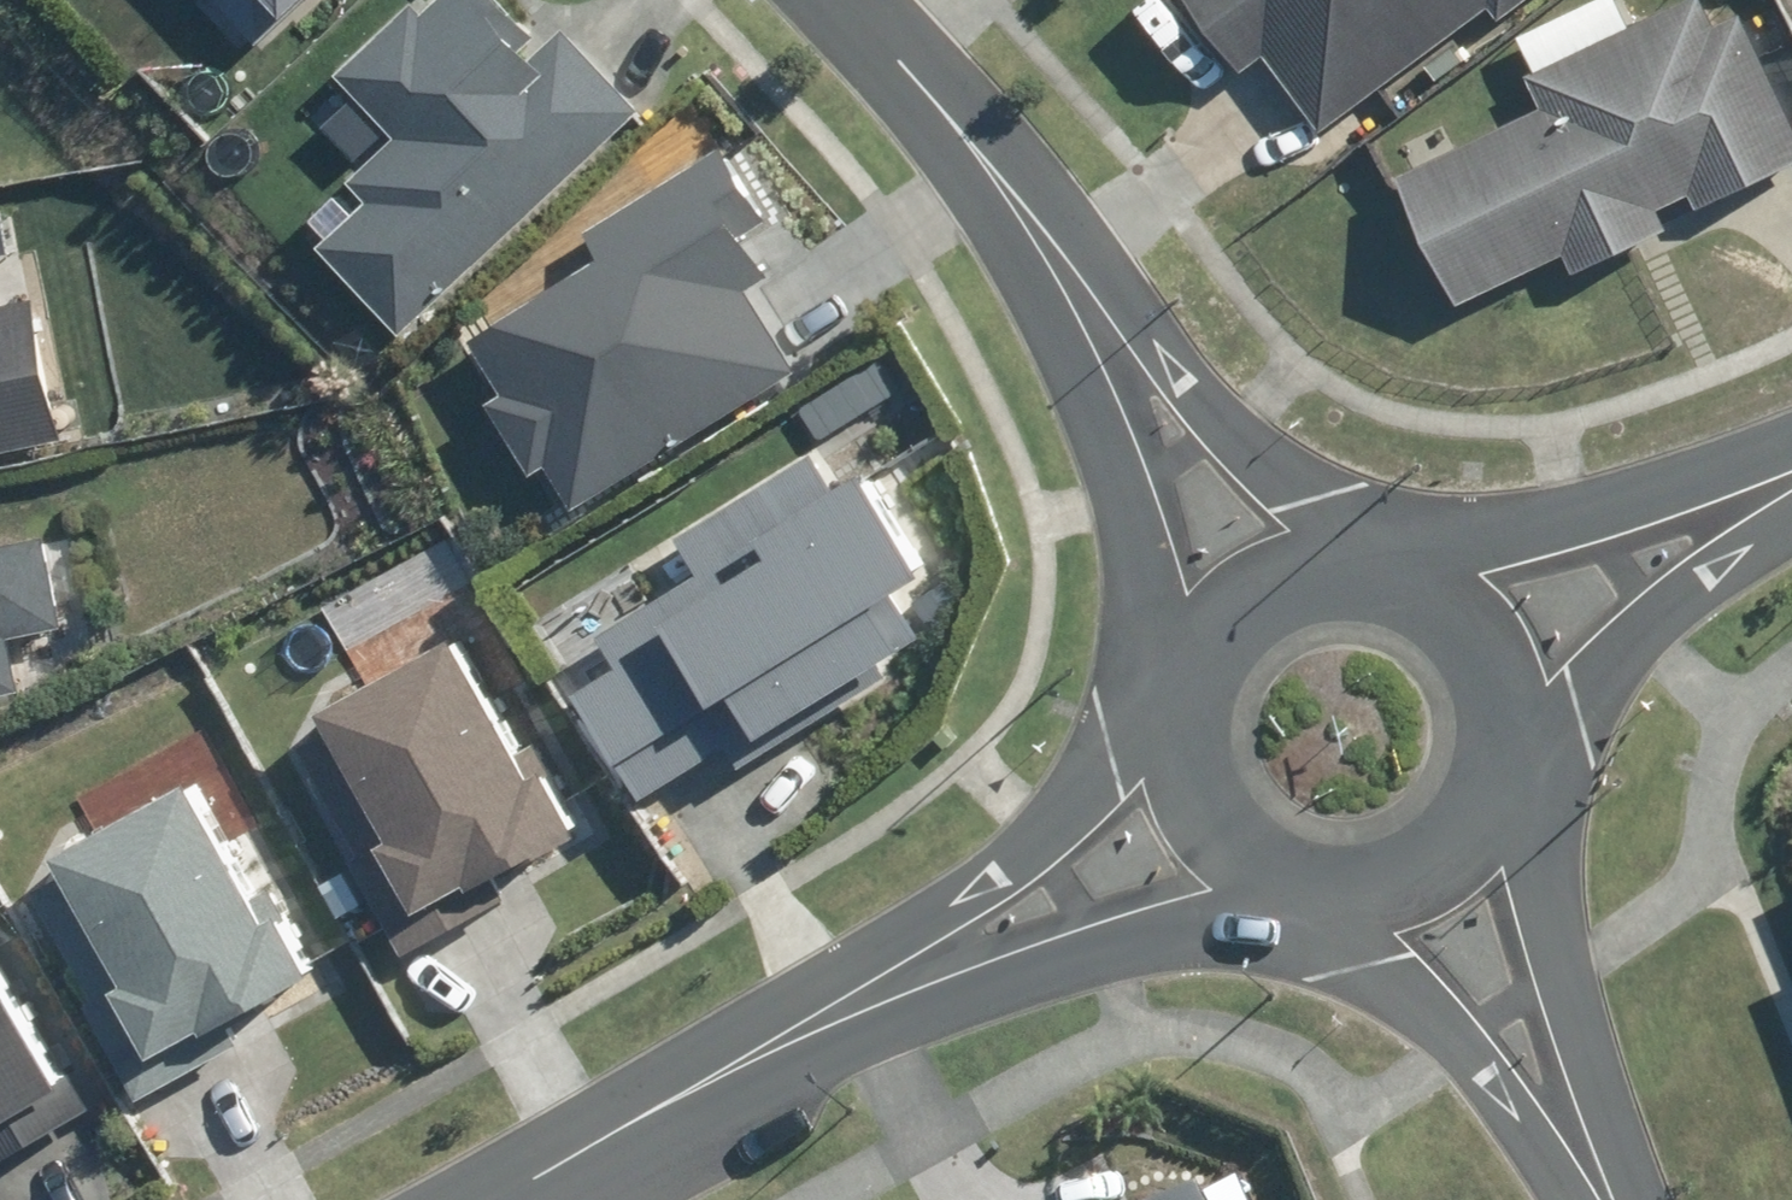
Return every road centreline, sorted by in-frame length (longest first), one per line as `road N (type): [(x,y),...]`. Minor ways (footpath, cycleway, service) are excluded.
road 1 (tertiary): [(988,937),(764,1075),(519,1199)]
road 2 (residential): [(1155,378),(840,0)]
road 3 (tertiary): [(1329,891),(988,937)]
road 4 (tertiary): [(1520,795),(1590,955),(1582,1112)]
road 5 (tertiary): [(1737,526),(1526,779)]
road 6 (tertiary): [(1582,1112),(1484,1026),(1415,950),(1376,894)]
road 7 (tertiary): [(988,937),(1192,741)]
road 8 (tertiary): [(1465,581),(1737,526)]
road 9 (residential): [(1155,378),(1365,548)]
road 10 (residential): [(1218,628),(1155,378)]
road 11 (tertiary): [(1465,581),(1504,619),(1528,666),(1537,710),(1526,779)]
road 12 (tertiary): [(1329,891),(1285,876),(1246,850),(1216,814),(1192,741)]
road 13 (tertiary): [(1520,795),(1464,862),(1422,884),(1376,894)]
road 14 (tertiary): [(1218,628),(1263,579),(1312,556),(1365,548)]

